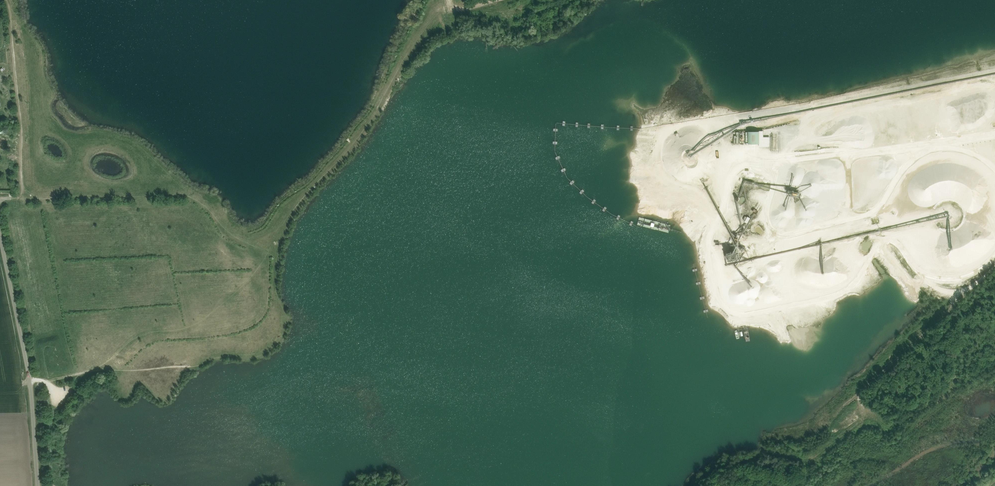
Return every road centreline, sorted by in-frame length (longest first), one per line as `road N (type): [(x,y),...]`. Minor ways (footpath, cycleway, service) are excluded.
road 1 (unclassified): [(38,485),(30,379),(0,234)]

